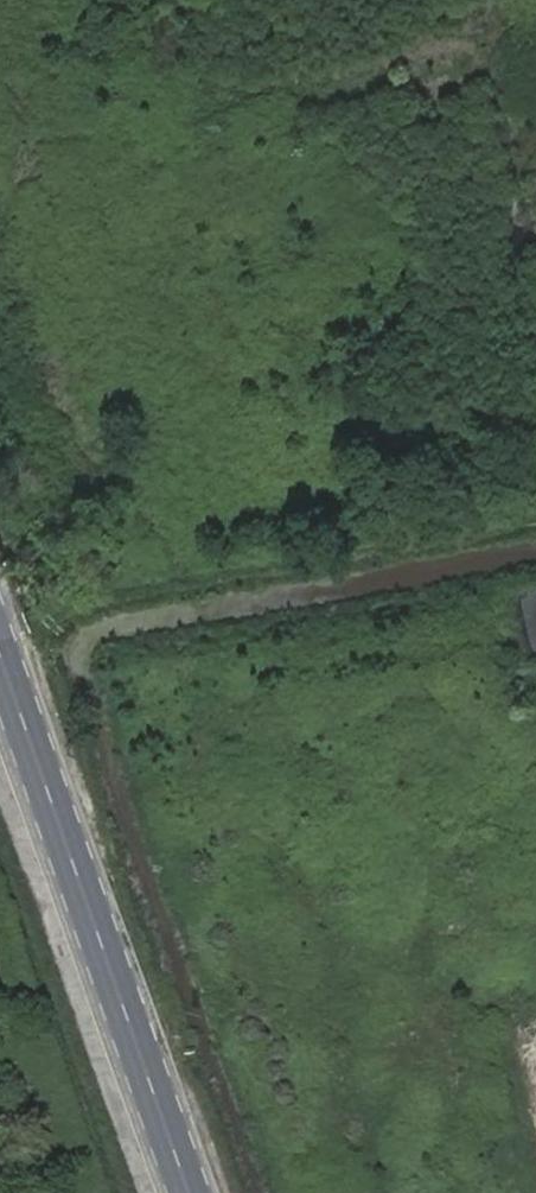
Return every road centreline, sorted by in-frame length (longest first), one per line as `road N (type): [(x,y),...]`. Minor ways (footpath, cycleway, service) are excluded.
road 1 (secondary): [(197,1192),(0,635)]

